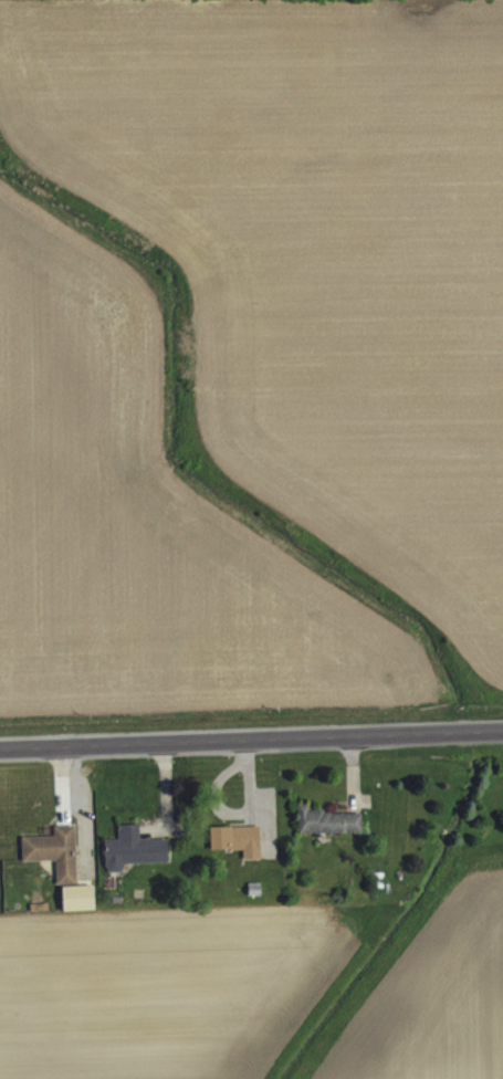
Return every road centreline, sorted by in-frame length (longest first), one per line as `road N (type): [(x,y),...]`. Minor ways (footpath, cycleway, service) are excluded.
road 1 (secondary): [(0,746),(502,727)]

